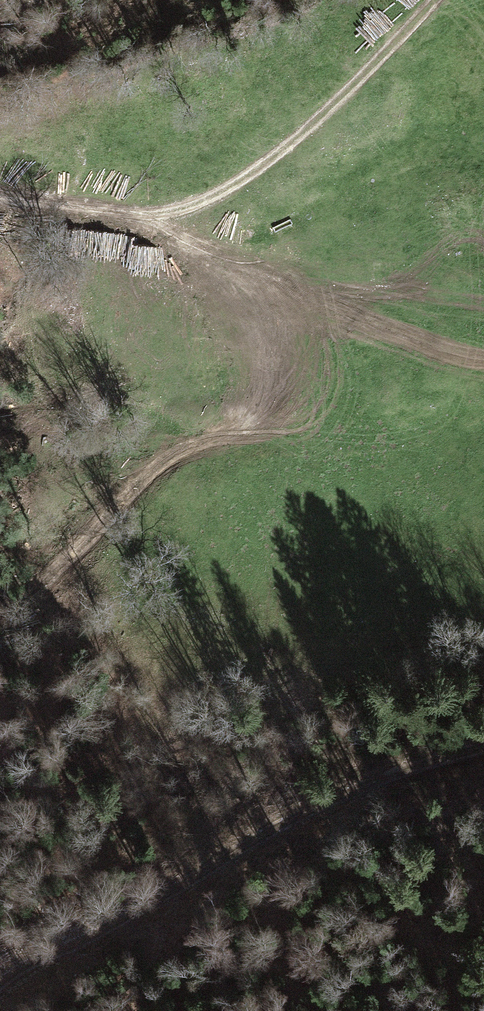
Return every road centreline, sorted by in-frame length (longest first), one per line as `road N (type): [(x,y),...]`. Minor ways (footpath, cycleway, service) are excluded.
road 1 (track): [(483,741),(417,760),(0,984)]
road 2 (track): [(159,223),(206,278),(217,354),(169,454),(41,595)]
road 3 (track): [(159,223),(206,207),(310,129),(356,72),(440,0)]
road 4 (track): [(169,454),(230,438),(398,440),(483,419)]
road 5 (track): [(0,201),(159,223)]

